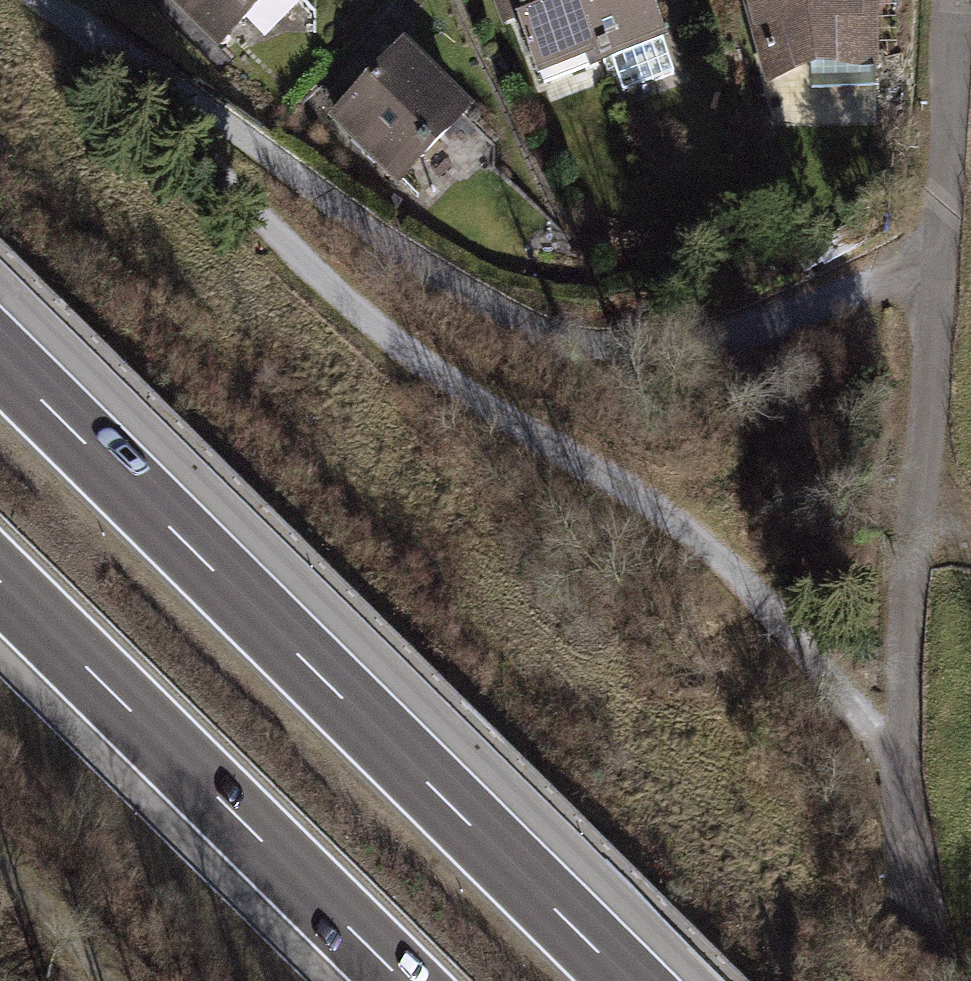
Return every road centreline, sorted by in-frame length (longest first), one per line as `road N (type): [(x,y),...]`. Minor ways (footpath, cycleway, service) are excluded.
road 1 (track): [(901,747),(880,739),(749,586),(685,528),(432,375),(44,0)]
road 2 (track): [(940,256),(768,323),(661,343),(562,340),(409,255),(56,10)]
road 3 (motorway): [(628,980),(0,358)]
road 4 (track): [(940,256),(902,649),(914,980)]
road 5 (motorway): [(0,582),(401,980)]
road 6 (unclassified): [(953,0),(940,256)]

